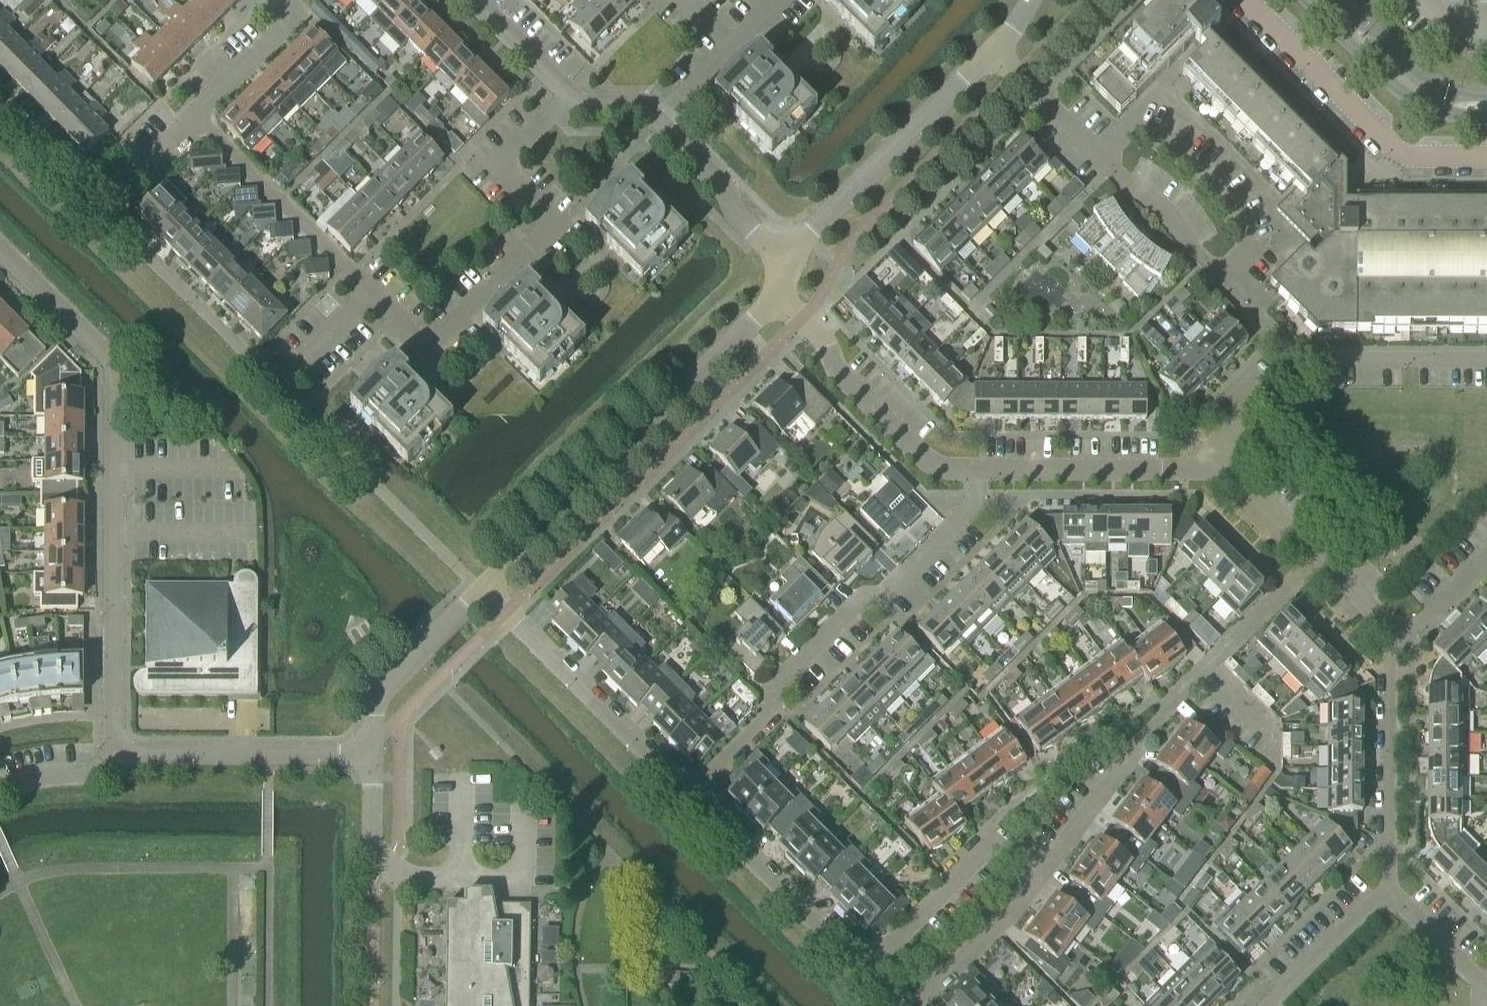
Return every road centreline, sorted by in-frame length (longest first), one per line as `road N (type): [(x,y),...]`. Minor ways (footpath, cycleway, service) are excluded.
road 1 (residential): [(568,94),(512,150),(508,164),(546,211),(545,232),(428,344),(416,340),(196,117)]
road 2 (residential): [(117,751),(116,380),(106,356),(0,250)]
road 3 (residential): [(687,794),(766,715),(774,688),(972,506),(975,469)]
road 4 (residential): [(480,591),(773,301)]
road 5 (residential): [(1043,872),(1203,669),(1265,736),(1277,770)]
road 6 (residential): [(1297,356),(1174,220),(1041,96)]
road 7 (residential): [(1486,158),(1397,152),(1245,0)]
road 8 (residential): [(789,268),(805,237),(997,50)]
road 9 (residential): [(687,794),(480,591)]
road 10 (residential): [(773,301),(801,318),(833,364),(920,453),(935,465),(975,469)]
road 11 (residential): [(1387,890),(1390,629)]
road 12 (residential): [(1390,629),(1209,446)]
road 13 (residential): [(117,751),(371,756)]
road 14 (residential): [(861,975),(687,794)]
road 15 (residential): [(975,469),(1183,468),(1209,446)]
road 16 (residential): [(861,975),(980,857),(1009,852),(1043,872)]
road 17 (tertiary): [(1307,0),(1410,101),(1486,120)]
road 18 (residential): [(371,756),(375,698),(480,591)]
road 19 (residential): [(789,268),(659,123)]
road 20 (residential): [(1486,357),(1297,356)]
road 21 (residential): [(913,1005),(1043,872)]
road 22 (tertiary): [(1486,92),(1420,76),(1344,0)]
road 23 (residential): [(659,123),(782,0)]
road 24 (residential): [(1269,1005),(1387,890)]
road 25 (residential): [(196,117),(285,28),(287,0)]
road 26 (residential): [(103,206),(0,103)]
road 27 (residential): [(1486,989),(1387,890)]
road 28 (residential): [(1136,0),(1041,96)]
road 29 (residential): [(568,94),(476,0)]
road 30 (residential): [(103,206),(196,117)]
road 31 (residential): [(1209,446),(1297,356)]
road 32 (residential): [(0,788),(88,773),(117,751)]
road 33 (residential): [(1486,560),(1419,628),(1390,629)]

